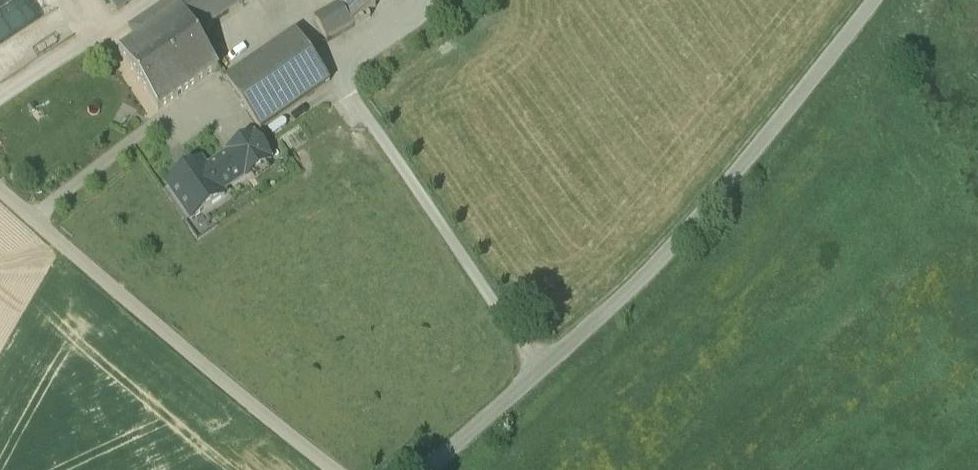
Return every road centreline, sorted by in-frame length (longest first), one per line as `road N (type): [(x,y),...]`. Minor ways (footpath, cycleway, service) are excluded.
road 1 (unclassified): [(441,469),(664,263),(880,0)]
road 2 (unclassified): [(0,187),(335,469)]
road 3 (track): [(552,373),(302,17)]
road 4 (track): [(0,121),(107,54)]

